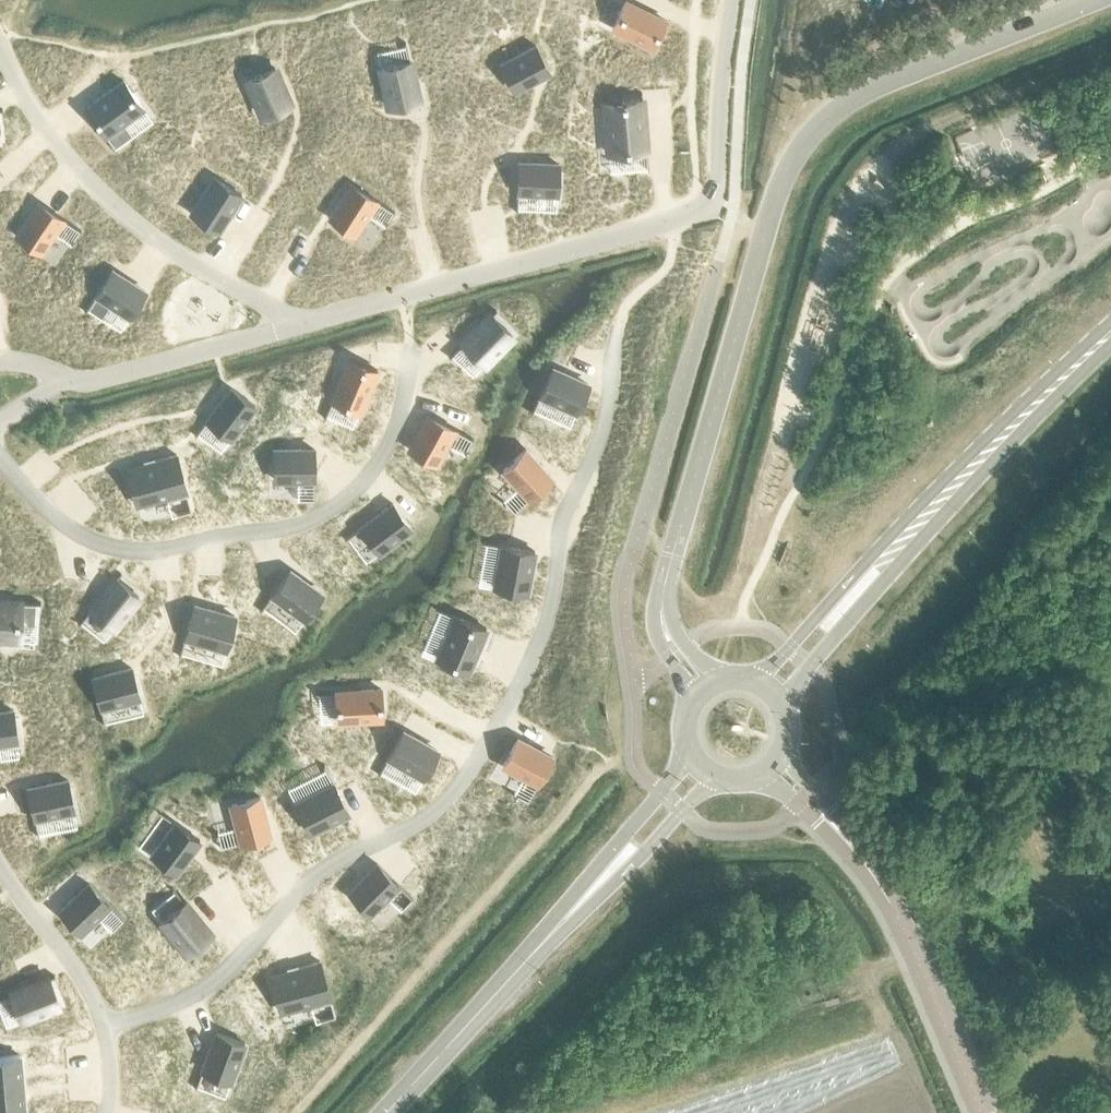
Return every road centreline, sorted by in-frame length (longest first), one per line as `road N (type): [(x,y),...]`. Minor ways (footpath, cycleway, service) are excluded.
road 1 (unclassified): [(665,577),(777,189),(802,143),(863,92),(1091,0)]
road 2 (tertiary): [(770,689),(1110,333)]
road 3 (tertiary): [(385,1112),(701,768)]
road 4 (unclassified): [(981,1112),(909,936),(854,845),(774,765)]
road 5 (unclassified): [(665,577),(653,605),(655,634),(691,701)]
road 6 (unclassified): [(721,678),(678,634),(665,577)]

